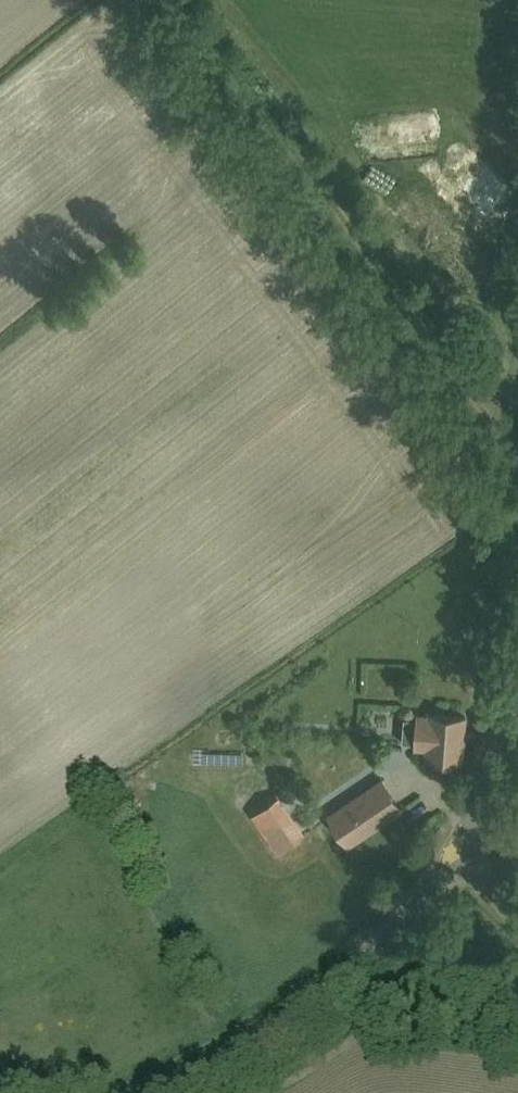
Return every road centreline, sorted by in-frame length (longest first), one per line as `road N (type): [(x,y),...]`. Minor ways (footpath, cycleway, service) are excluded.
road 1 (track): [(165,0),(517,487)]
road 2 (tertiary): [(182,1092),(304,1028),(359,984),(414,925),(450,856)]
road 3 (tertiary): [(450,856),(506,773),(517,736)]

